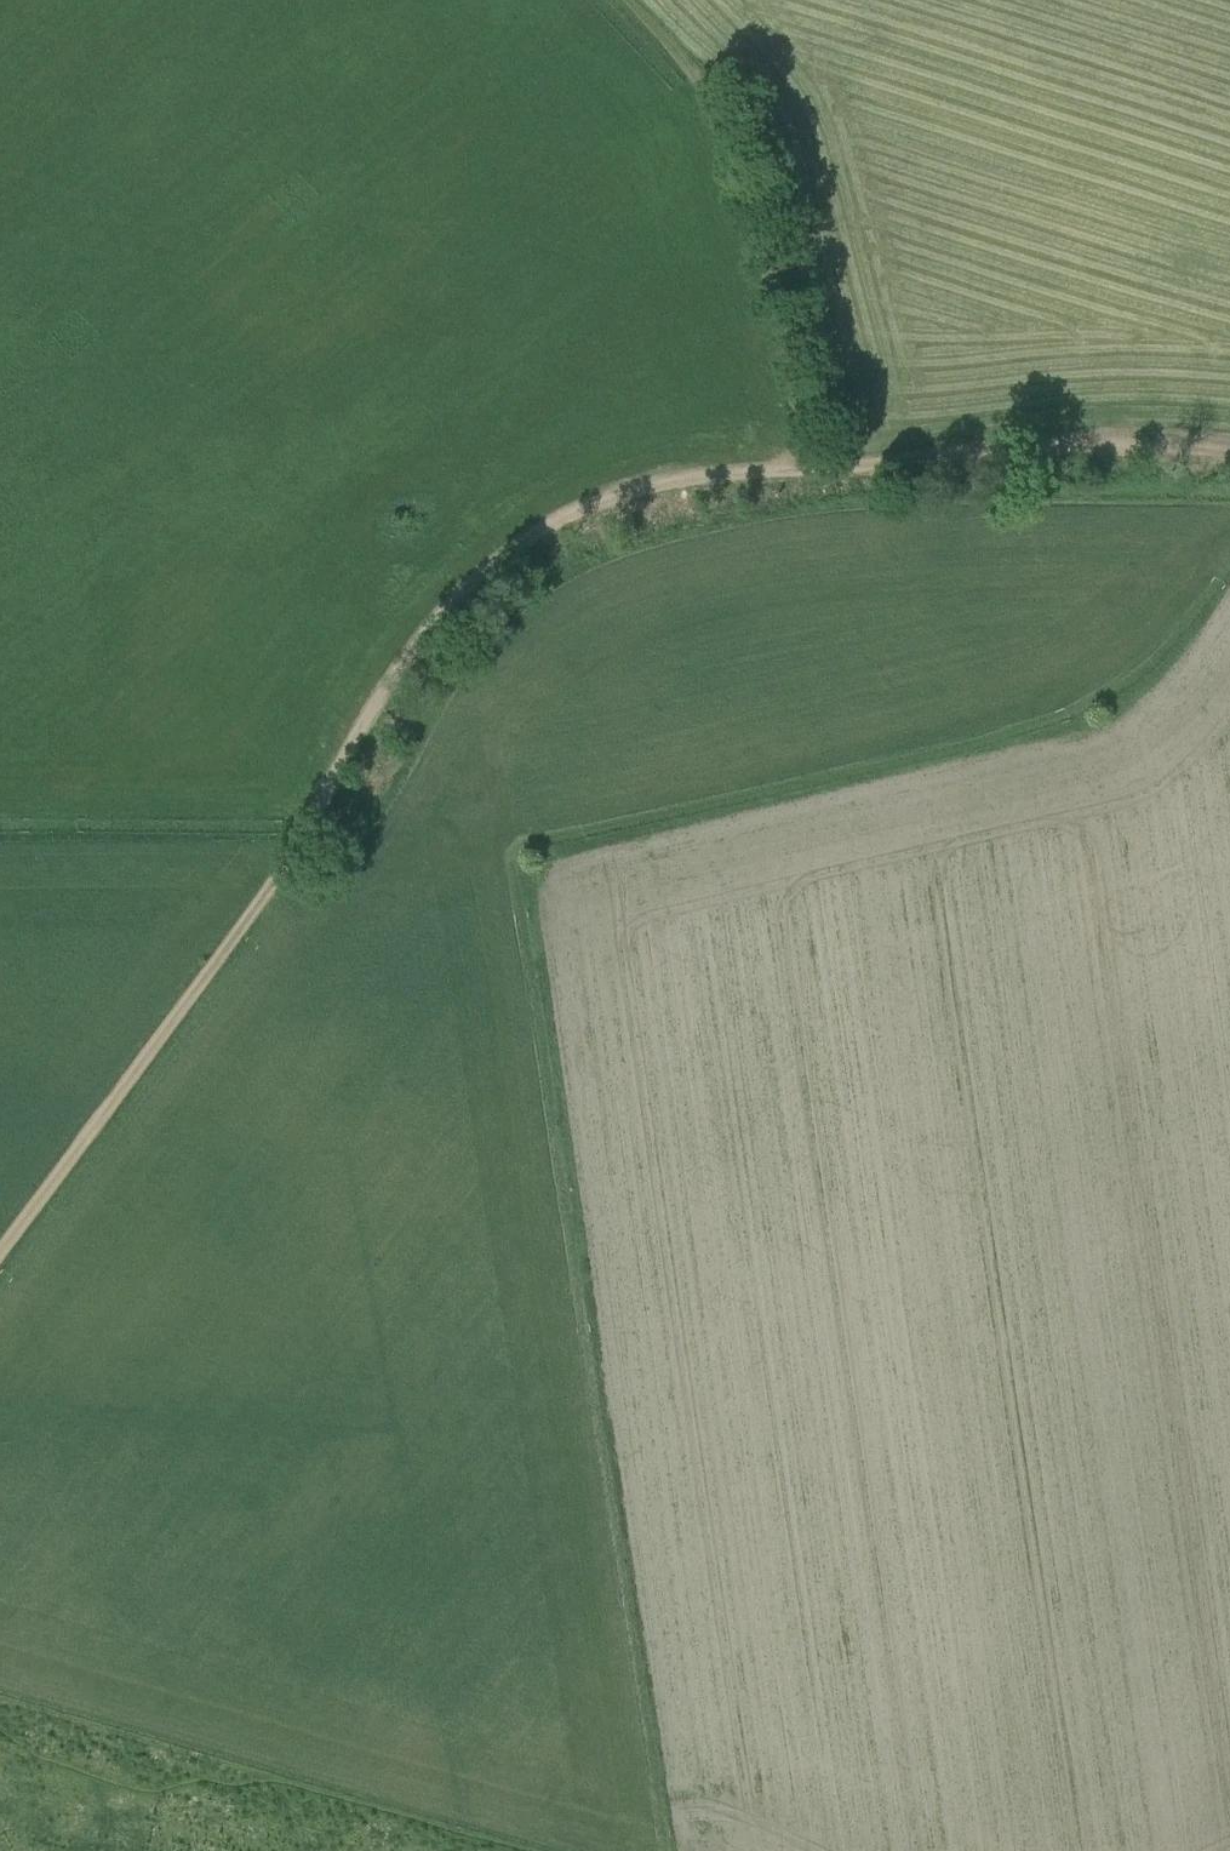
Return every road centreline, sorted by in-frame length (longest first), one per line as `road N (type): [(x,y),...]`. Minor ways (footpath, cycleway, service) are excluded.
road 1 (track): [(1229,462),(1101,448),(814,466),(653,491),(599,506),(543,535),(427,647),(0,1251)]
road 2 (track): [(619,0),(709,99),(814,466)]

